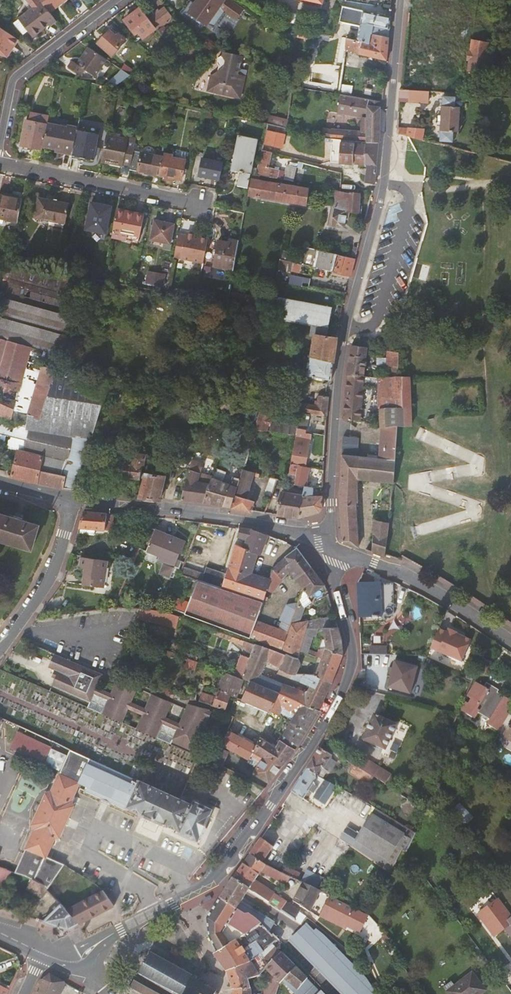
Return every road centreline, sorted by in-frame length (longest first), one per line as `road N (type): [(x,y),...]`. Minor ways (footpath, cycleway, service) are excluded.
road 1 (residential): [(400,0),(384,183),(340,363),(334,547)]
road 2 (tertiary): [(177,900),(222,876),(325,723),(348,675),(353,654),(334,547)]
road 3 (residential): [(334,547),(250,521),(72,500)]
road 4 (residential): [(0,164),(212,209)]
road 5 (tertiary): [(334,547),(404,576),(510,642)]
road 6 (residential): [(0,137),(11,81),(113,0)]
road 7 (residential): [(72,500),(56,568),(0,649)]
road 8 (track): [(510,179),(422,186),(387,158)]

